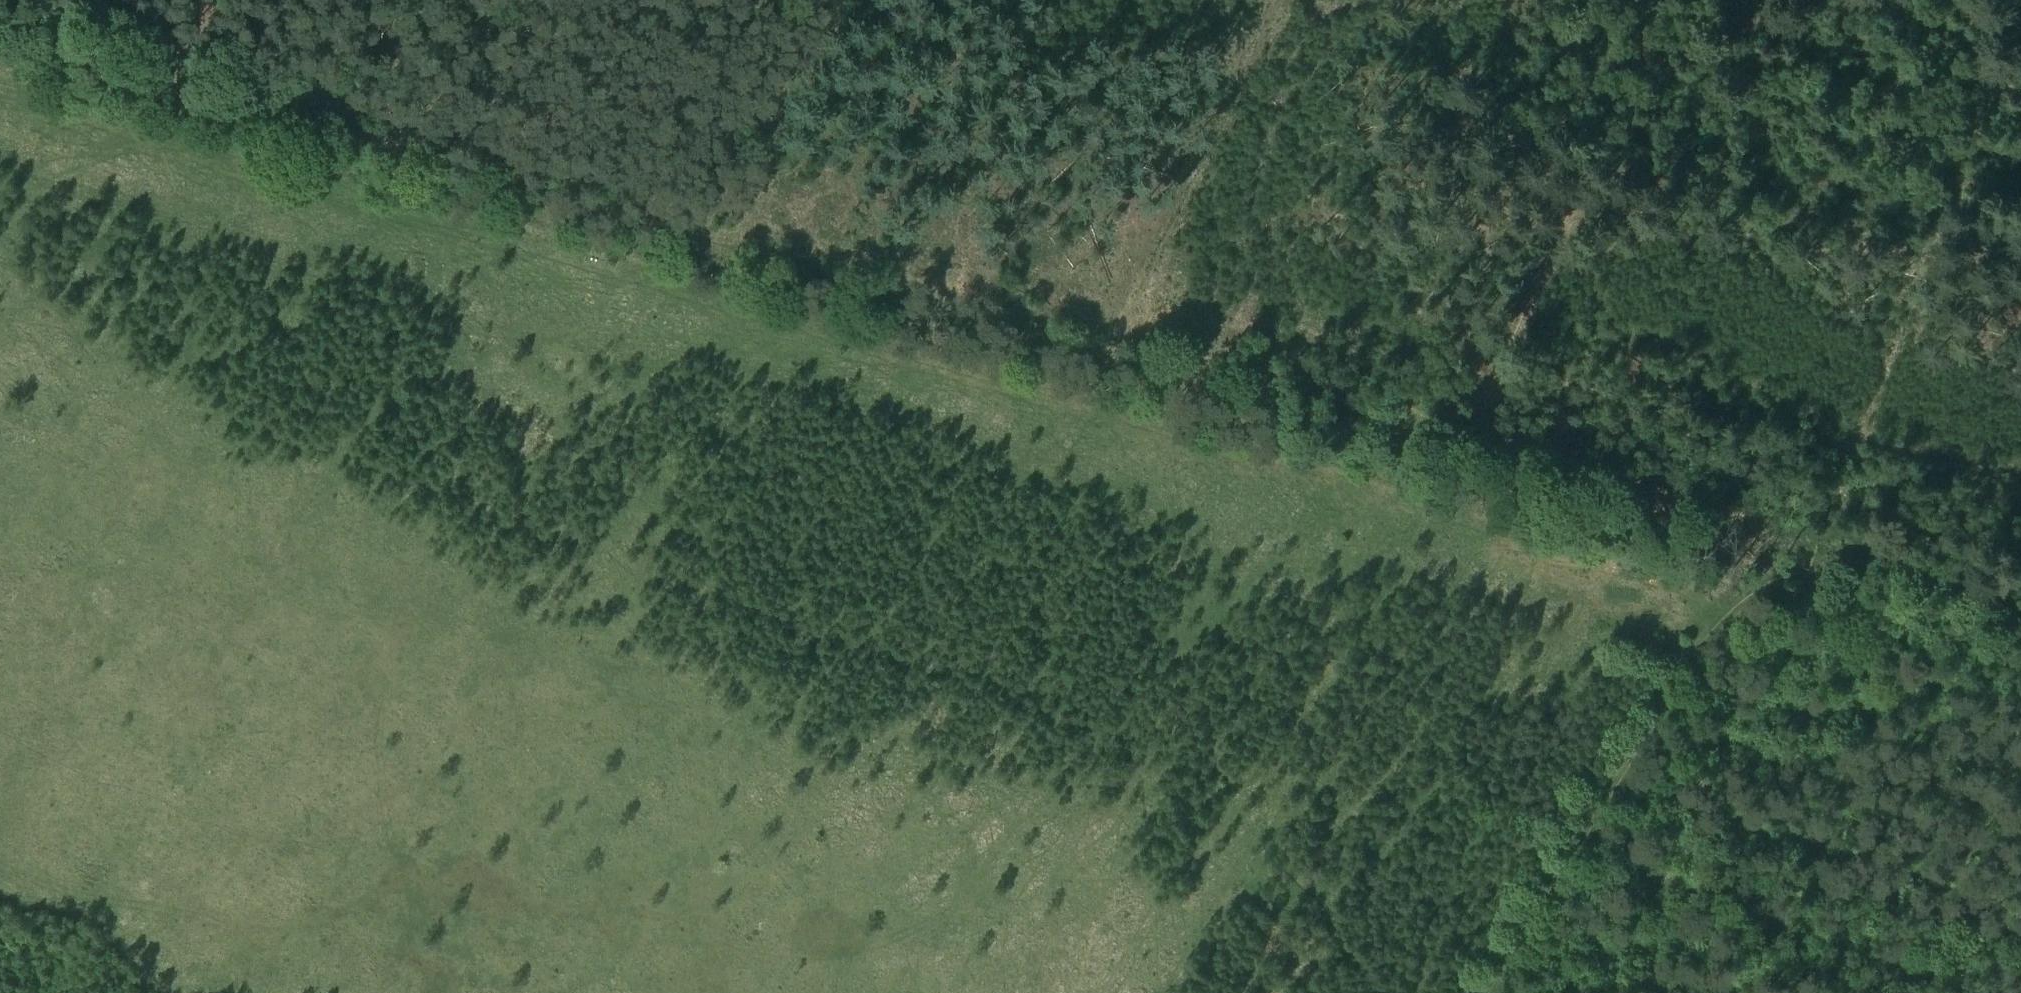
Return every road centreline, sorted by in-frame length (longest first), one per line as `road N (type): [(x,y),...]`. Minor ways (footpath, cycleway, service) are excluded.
road 1 (track): [(217,93),(1159,384),(1191,386),(1243,372),(1451,425)]
road 2 (track): [(1585,834),(1793,928),(1978,992)]
road 3 (track): [(1815,554),(1451,425)]
road 4 (track): [(1585,834),(1709,631),(1815,554)]
road 5 (track): [(1815,554),(2020,608)]
road 6 (track): [(1487,992),(1585,834)]

